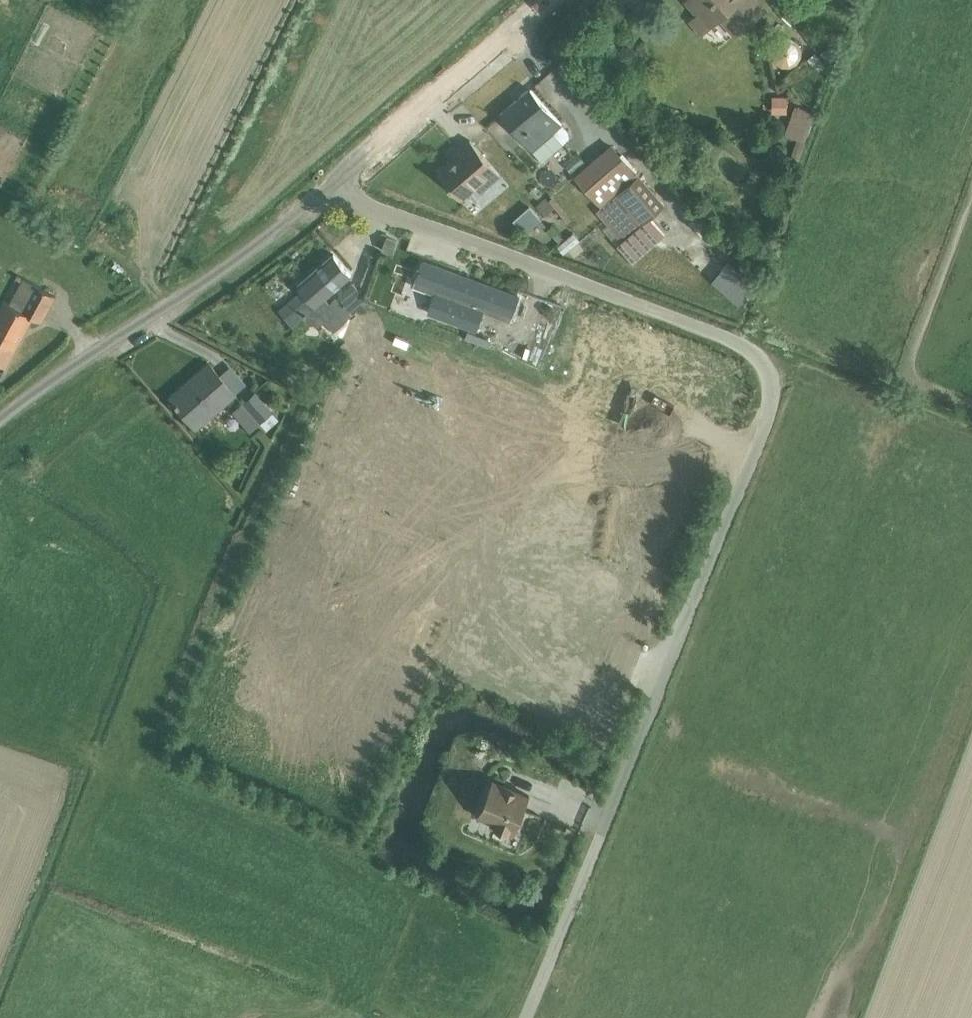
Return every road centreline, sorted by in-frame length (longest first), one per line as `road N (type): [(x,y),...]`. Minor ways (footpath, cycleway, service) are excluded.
road 1 (residential): [(0,419),(242,259),(546,0)]

